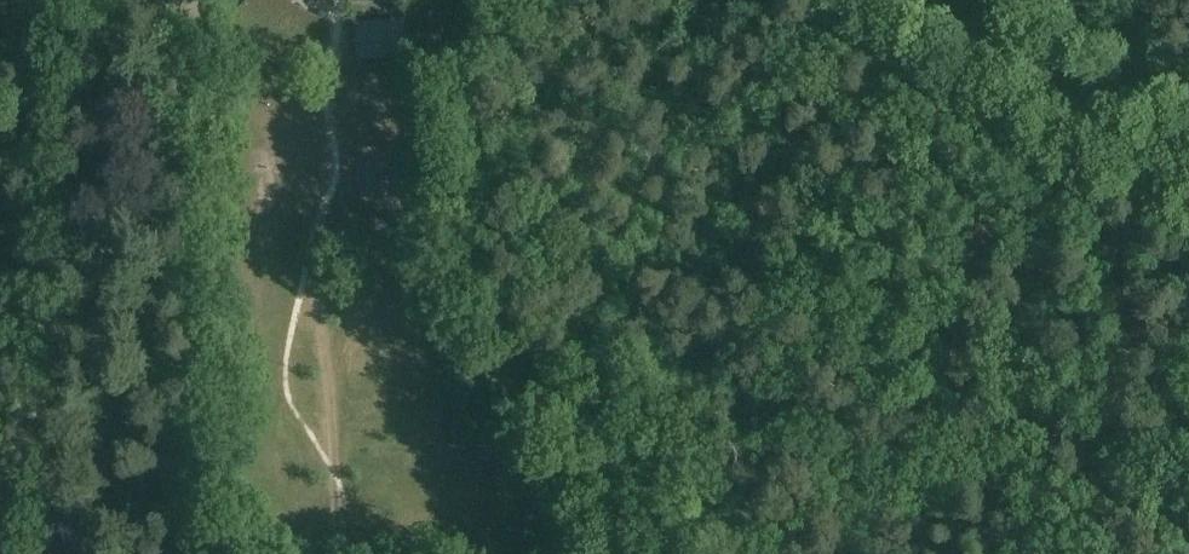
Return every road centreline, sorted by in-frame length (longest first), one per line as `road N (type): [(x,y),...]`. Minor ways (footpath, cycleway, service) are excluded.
road 1 (track): [(125,0),(92,553)]
road 2 (tertiary): [(1188,175),(1098,131),(912,0)]
road 3 (track): [(336,553),(318,274)]

